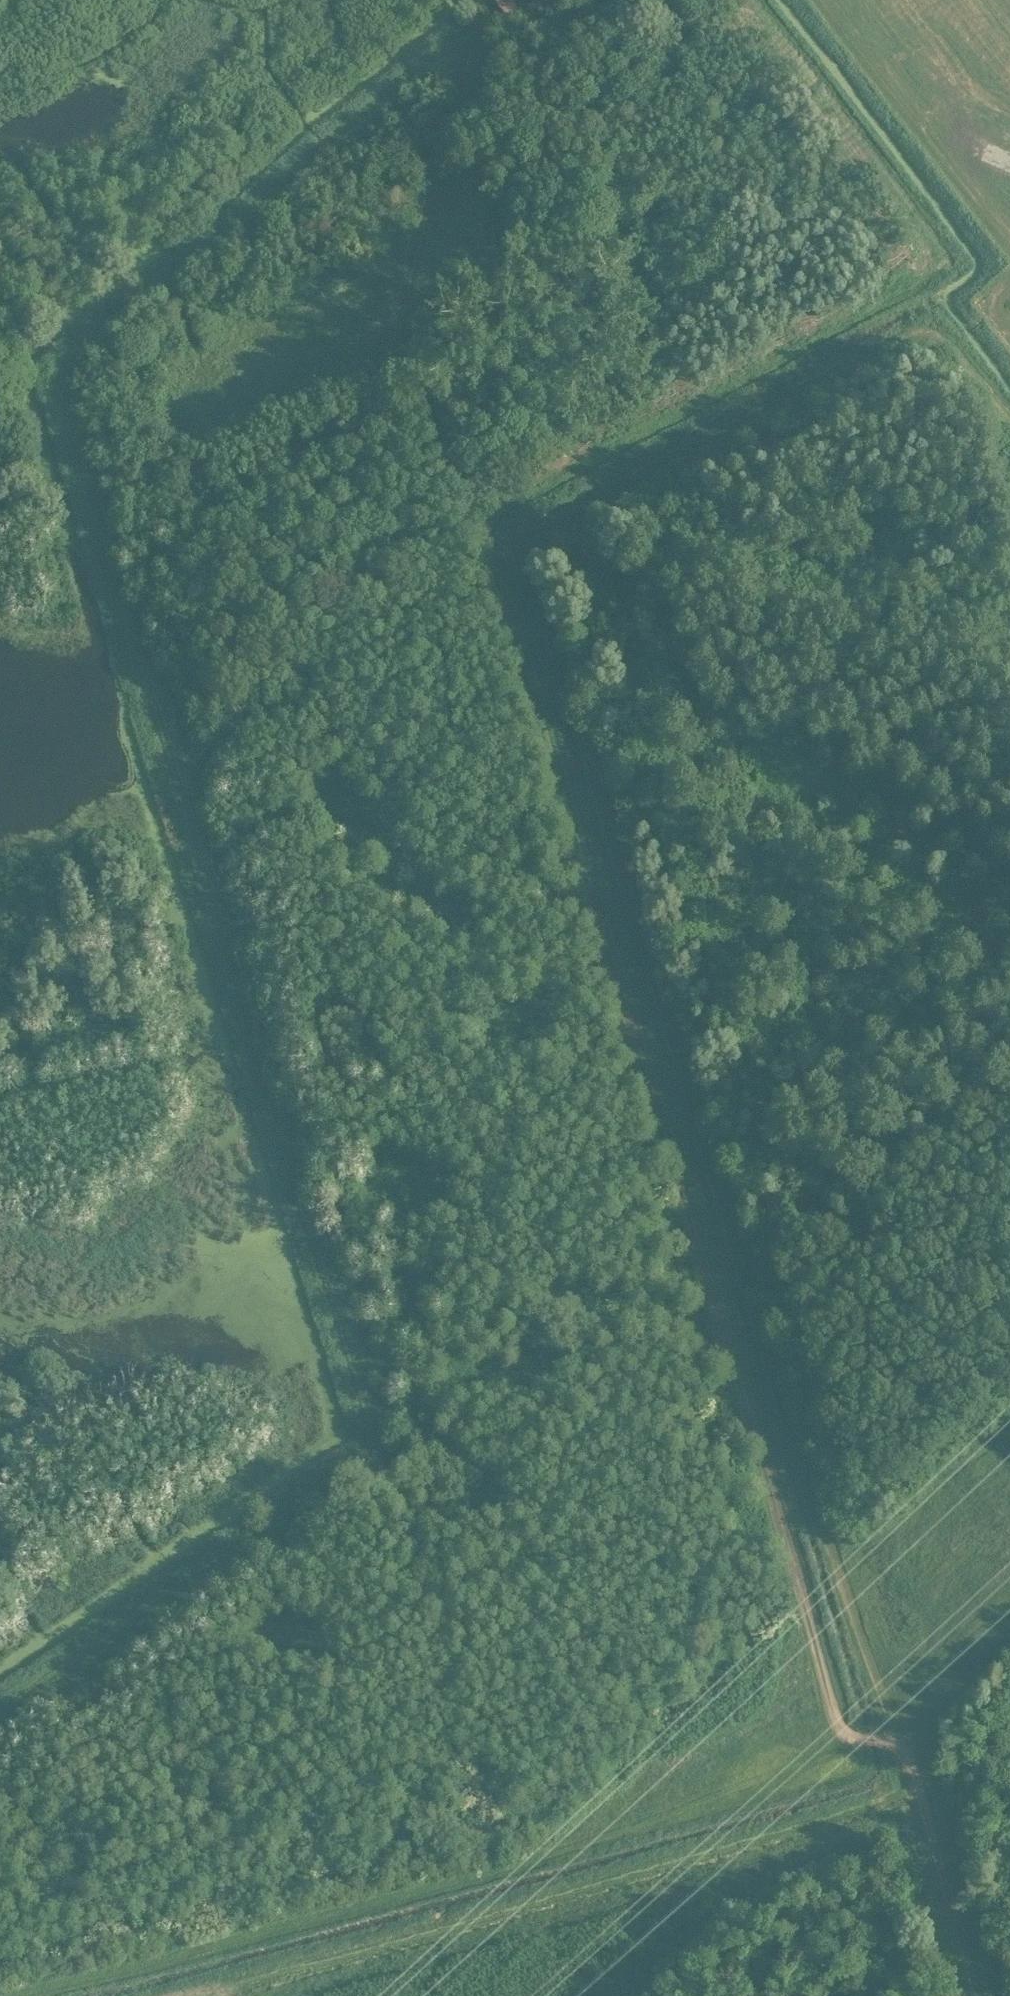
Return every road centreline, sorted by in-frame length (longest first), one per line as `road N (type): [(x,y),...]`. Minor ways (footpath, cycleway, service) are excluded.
road 1 (track): [(0,1702),(375,1443),(51,381),(66,343),(448,41)]
road 2 (track): [(676,1164),(498,545),(409,360),(403,308),(476,41),(469,0)]
road 3 (track): [(978,1995),(901,1752),(891,1739),(836,1722),(747,1413),(849,1316),(883,1166),(879,940)]

